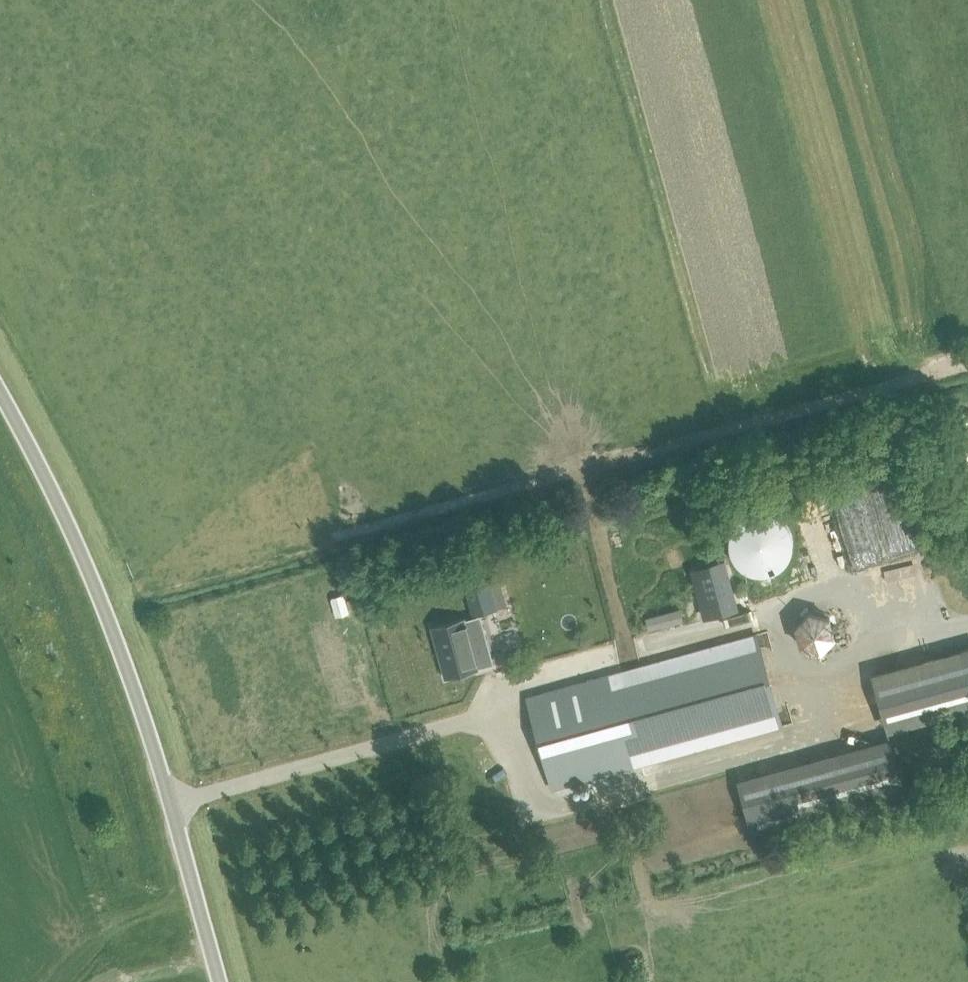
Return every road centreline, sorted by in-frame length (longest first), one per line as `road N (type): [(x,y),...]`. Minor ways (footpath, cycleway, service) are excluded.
road 1 (tertiary): [(214,981),(133,687),(57,505),(0,402)]

